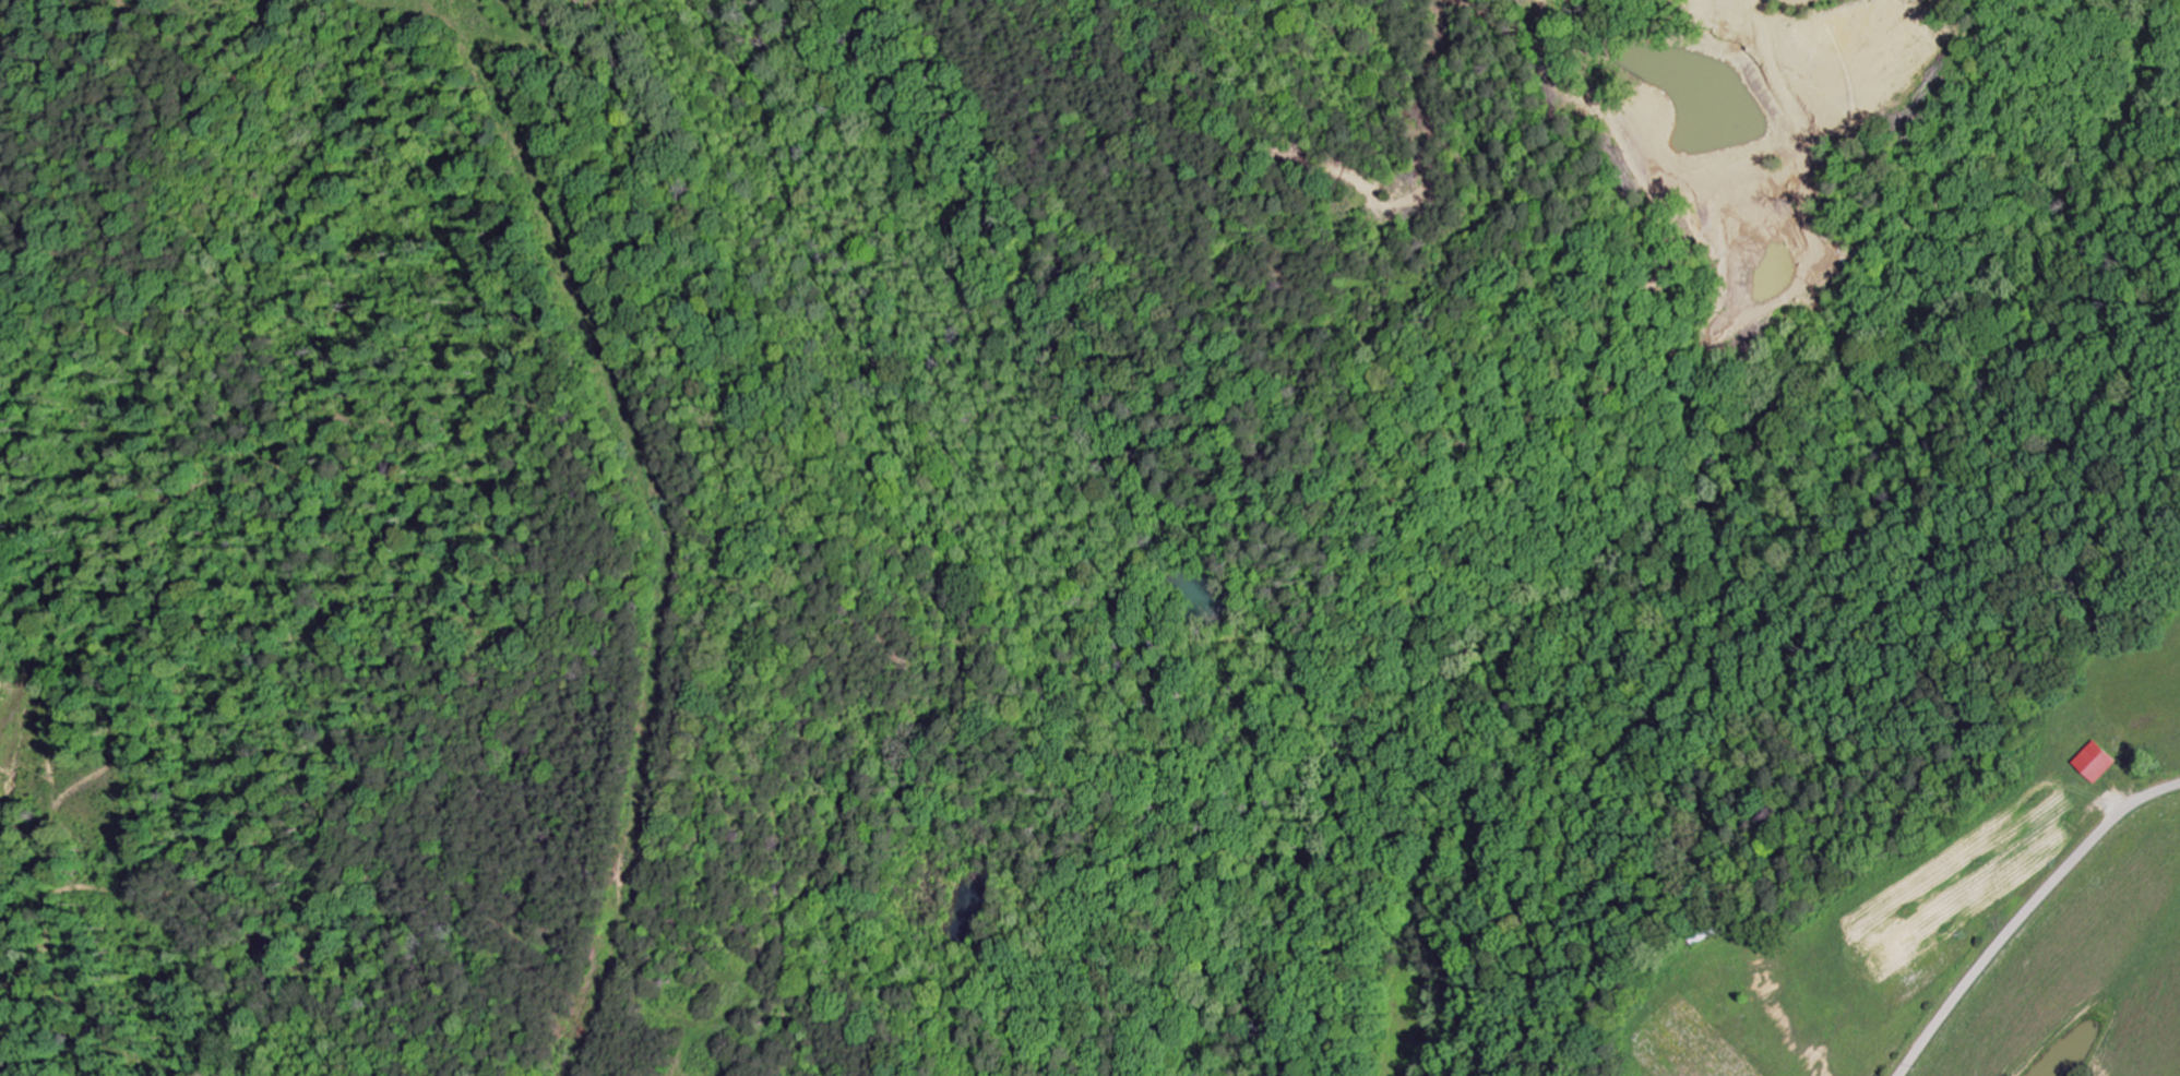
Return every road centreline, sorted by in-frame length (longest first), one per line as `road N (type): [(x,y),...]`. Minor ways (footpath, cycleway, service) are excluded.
road 1 (residential): [(2179,786),(2133,808),(2081,856),(1901,1075)]

